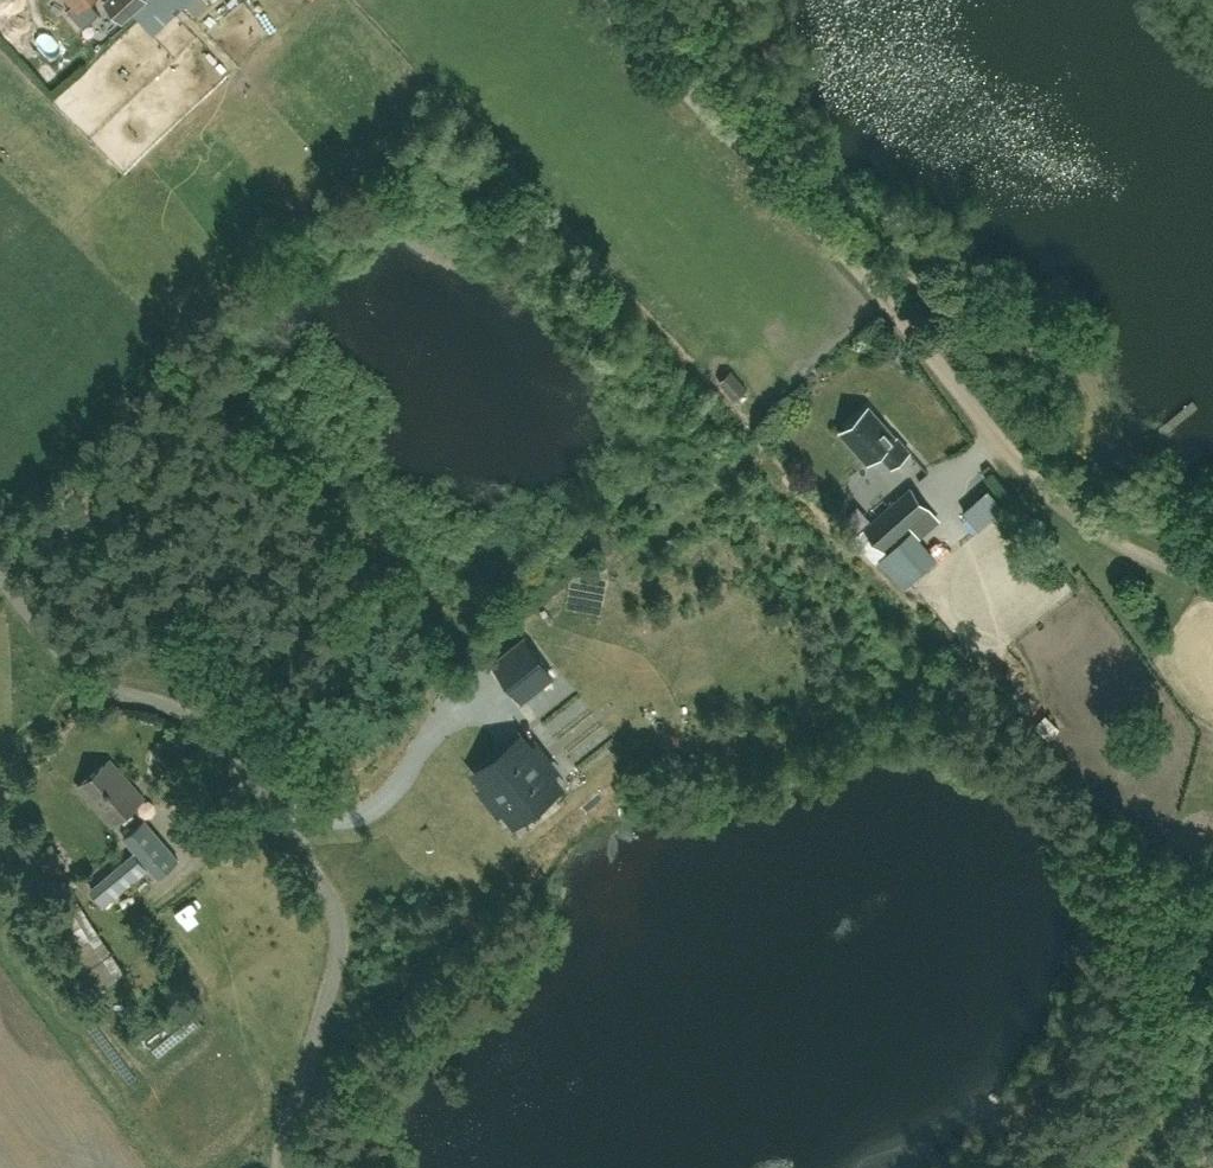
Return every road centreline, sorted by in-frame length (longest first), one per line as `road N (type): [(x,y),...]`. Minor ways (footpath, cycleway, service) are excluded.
road 1 (track): [(1212,588),(1106,537),(1022,467),(838,247),(602,0)]
road 2 (unclassified): [(0,575),(91,693),(172,706),(224,736),(279,789),(317,858),(337,936),(327,996),(285,1121),(280,1167)]

